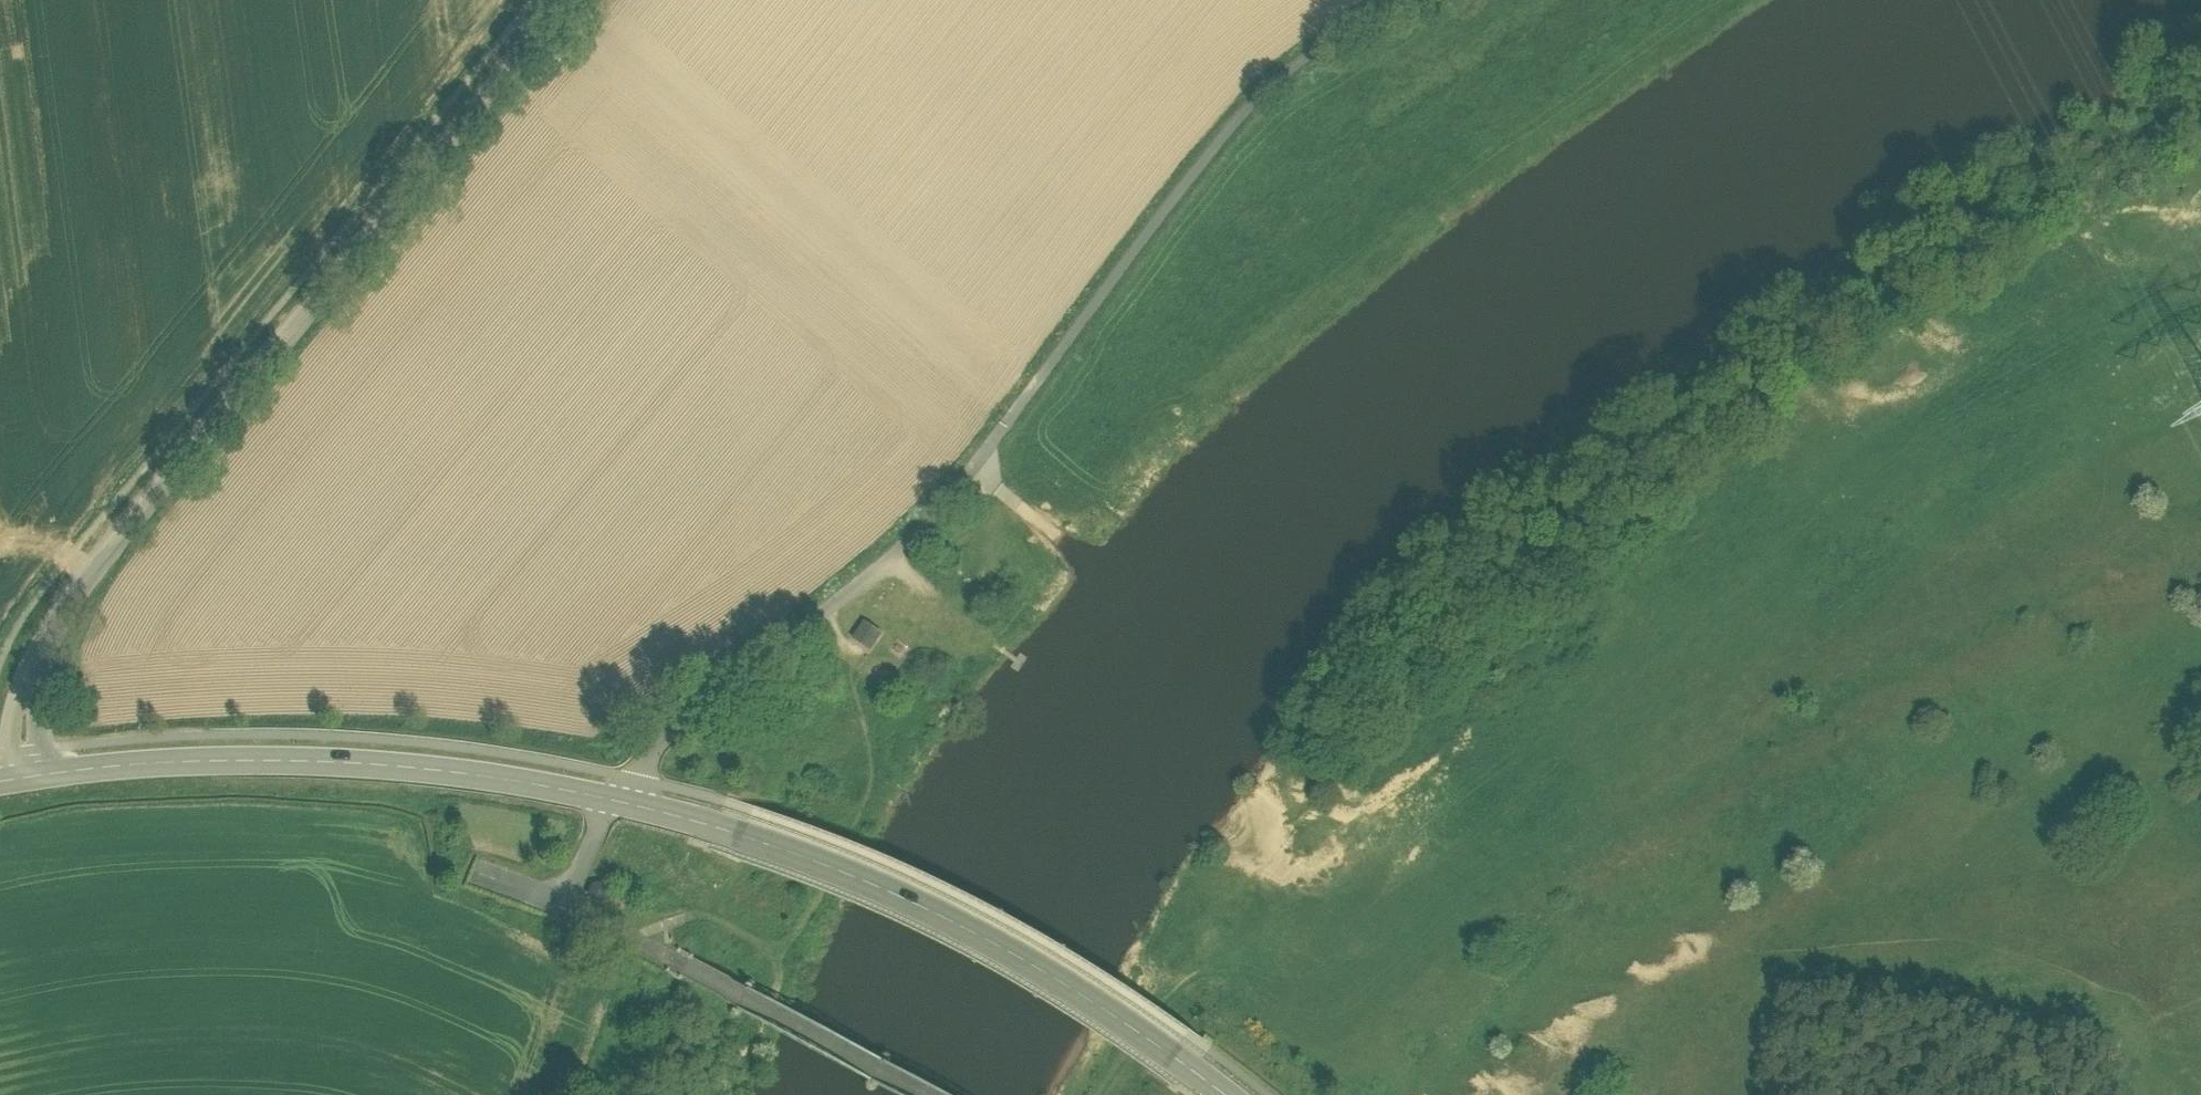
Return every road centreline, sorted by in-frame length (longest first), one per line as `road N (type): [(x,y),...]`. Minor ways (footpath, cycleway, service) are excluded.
road 1 (unclassified): [(613,803),(700,707),(899,555),(1260,97),(1400,0)]
road 2 (unclassified): [(566,0),(85,580),(31,673),(24,779)]
road 3 (tertiary): [(613,803),(765,846),(917,908),(1084,1000),(1223,1094)]
road 4 (tertiary): [(24,779),(153,764),(317,762),(442,772),(613,803)]
road 5 (unclassified): [(564,907),(918,1094)]

